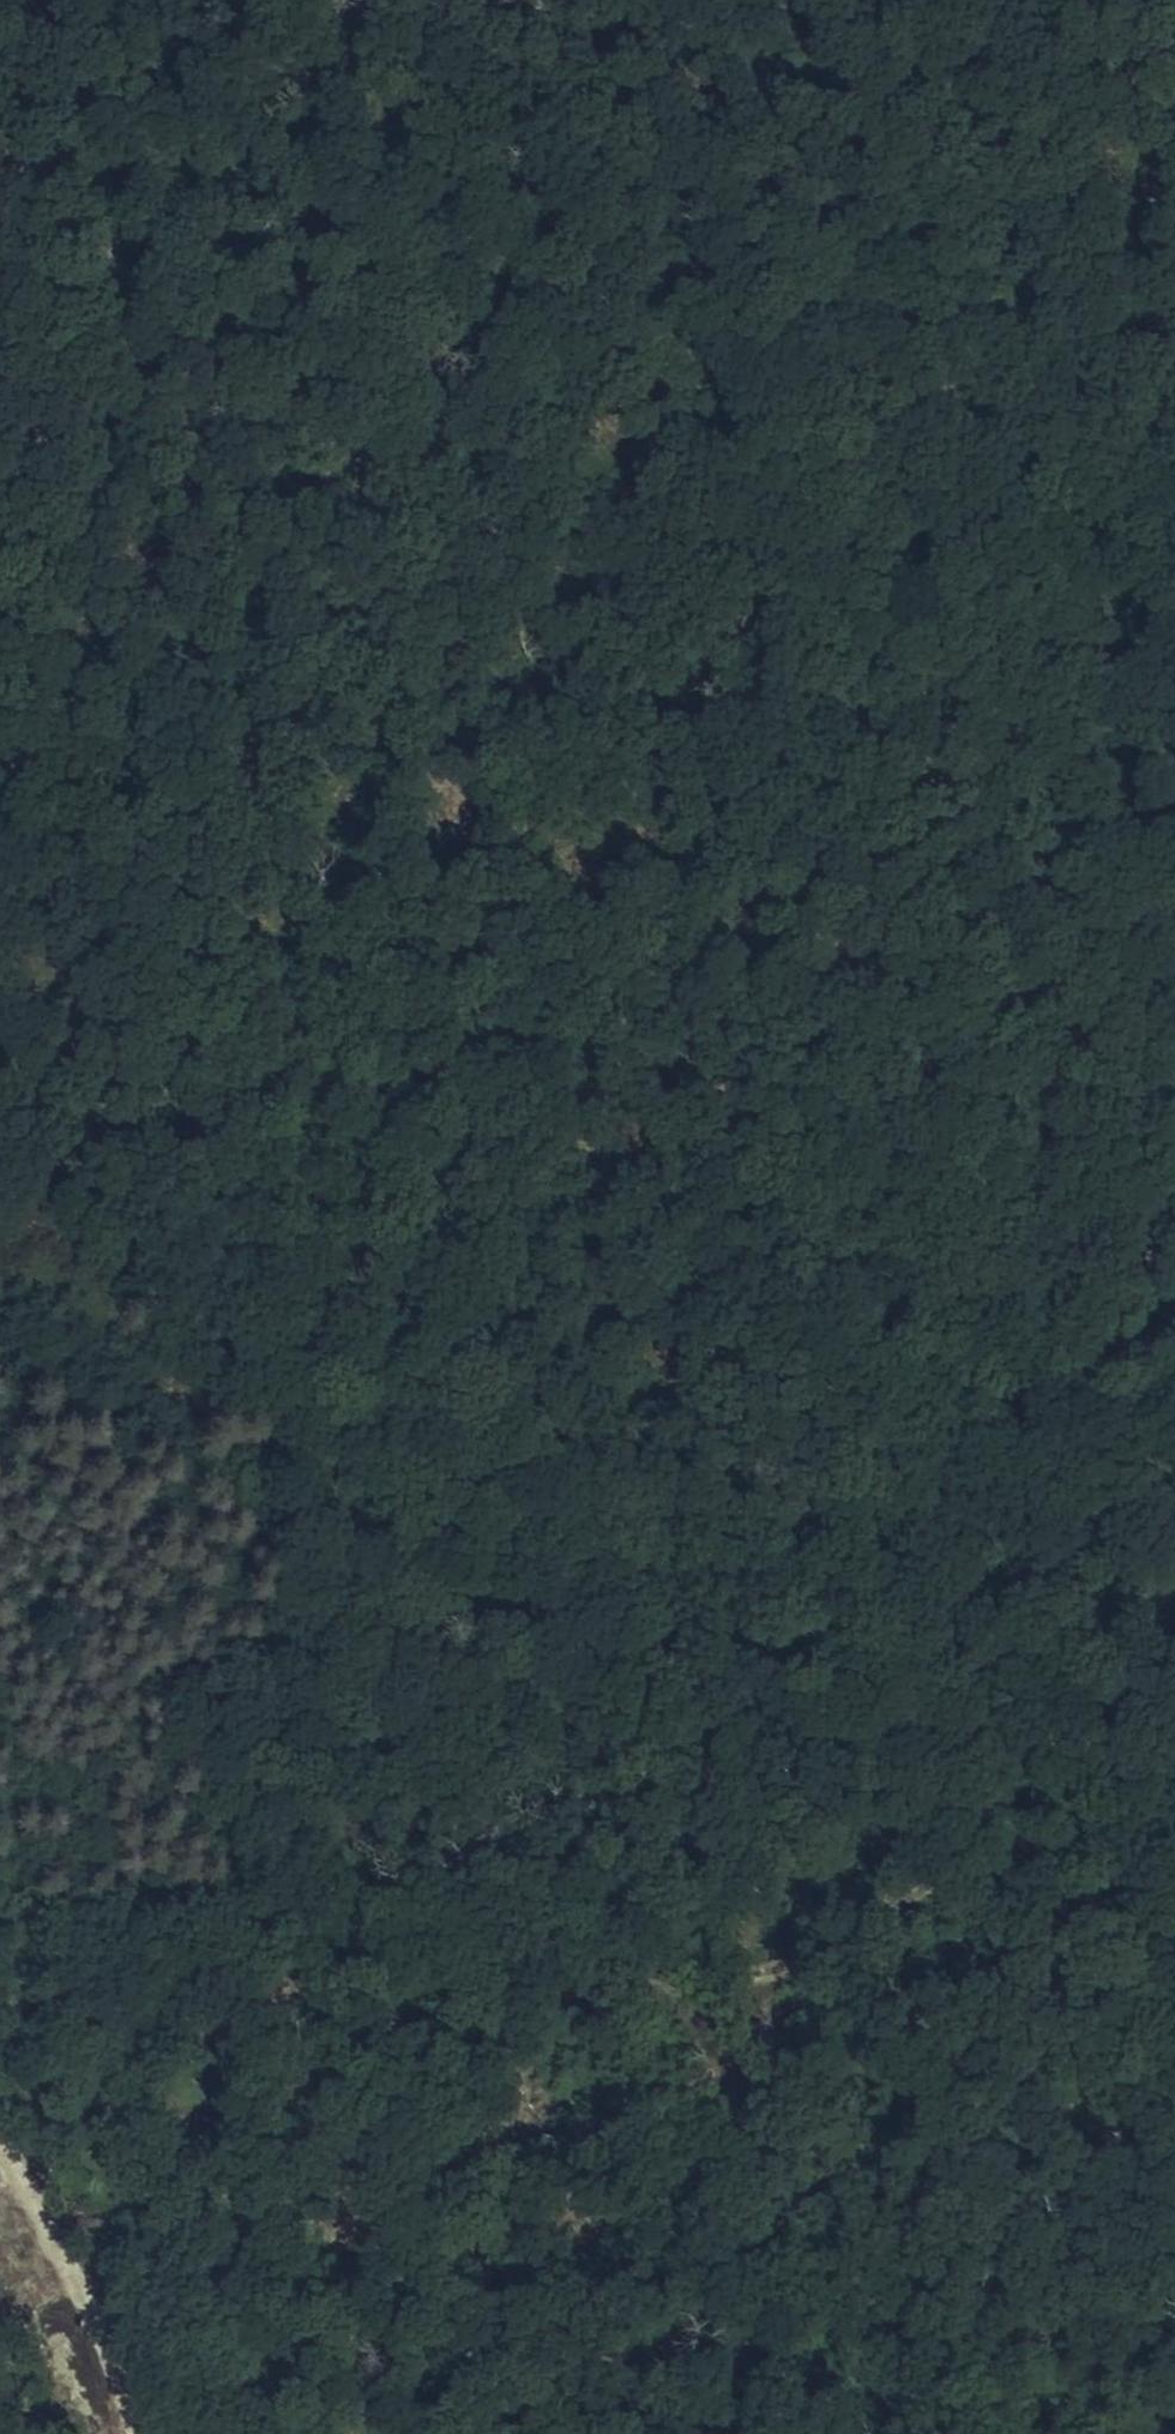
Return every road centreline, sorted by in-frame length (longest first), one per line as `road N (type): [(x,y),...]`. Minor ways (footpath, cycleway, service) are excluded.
road 1 (track): [(0,2107),(122,2433)]

